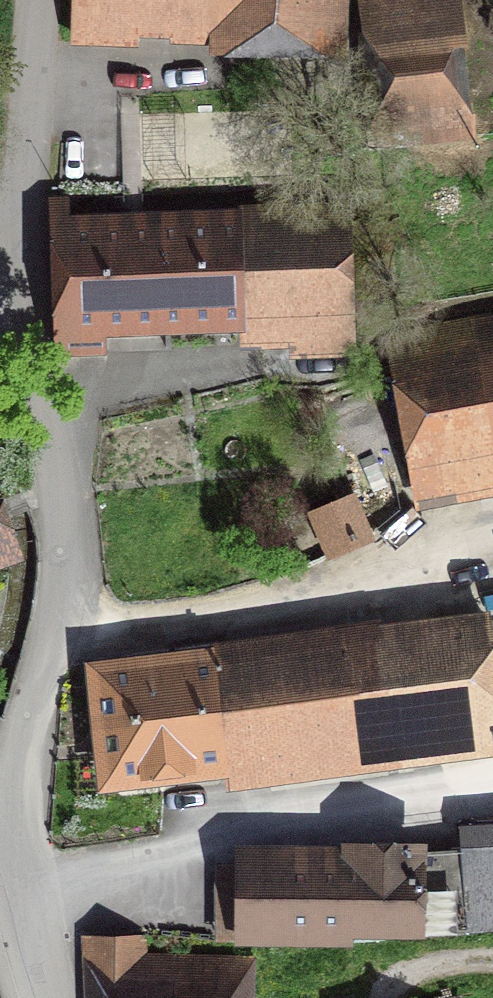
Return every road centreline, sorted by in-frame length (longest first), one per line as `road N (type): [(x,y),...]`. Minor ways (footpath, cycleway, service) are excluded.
road 1 (unclassified): [(2,845),(55,637),(66,525),(20,222)]
road 2 (unclassified): [(20,222),(58,0)]
road 3 (unclassified): [(43,997),(2,845)]

